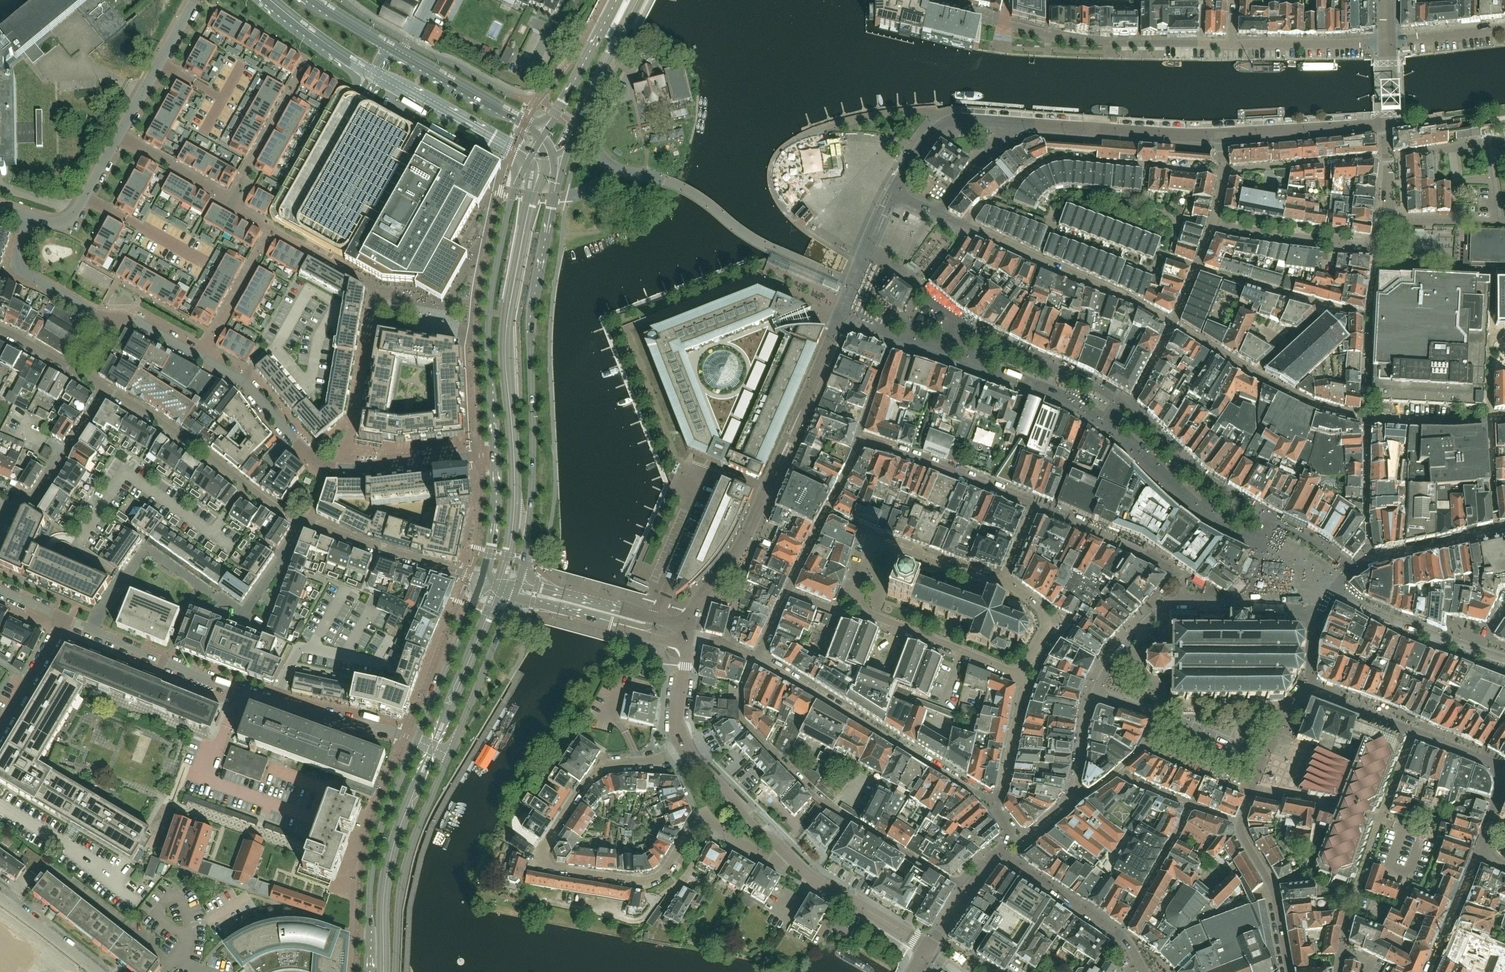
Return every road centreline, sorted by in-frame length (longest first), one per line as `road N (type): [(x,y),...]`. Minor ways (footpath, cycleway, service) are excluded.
road 1 (residential): [(687,636),(697,603),(747,536),(893,191)]
road 2 (residential): [(684,748),(601,768),(550,835),(546,863),(651,880),(708,815),(769,858),(787,854)]
road 3 (residential): [(496,455),(325,466),(239,379),(115,317)]
road 4 (secondary): [(519,582),(533,477),(532,319),(559,165)]
road 5 (residential): [(1173,324),(1262,380),(1340,413),(1378,421),(1504,418)]
road 6 (residential): [(788,591),(859,440),(1034,505)]
road 7 (residential): [(966,892),(821,802),(765,749),(741,717),(755,657)]
road 8 (residential): [(922,0),(1074,40),(1230,44)]
road 9 (secondary): [(529,160),(511,199),(489,309),(496,455)]
road 10 (residential): [(30,215),(67,224),(195,0)]
road 11 (residential): [(995,810),(755,657)]
road 12 (residential): [(964,224),(1049,161),(1223,173)]
road 13 (residential): [(416,740),(278,704),(166,662)]
road 14 (residential): [(1490,140),(1501,224),(1390,219),(1387,157)]
road 15 (secondary): [(416,740),(376,847),(369,971)]
road 16 (residential): [(106,388),(300,519)]
road 17 (residential): [(964,224),(1173,324)]
road 18 (secondary): [(396,971),(407,861),(449,754)]
road 19 (residential): [(1251,788),(1275,724),(1308,693),(1412,731)]
road 20 (residential): [(1015,123),(1221,138)]
road 21 (residential): [(1000,583),(876,544),(850,609)]
road 22 (residential): [(300,519),(481,580)]
road 23 (residential): [(850,609),(1021,670)]
road 24 (residential): [(1370,320),(1196,269)]
road 25 (residential): [(1412,731),(1498,774),(1478,855)]
road 26 (residential): [(514,597),(659,637),(687,636)]
road 27 (residential): [(687,636),(656,617),(519,582)]
road 28 (secondary): [(543,136),(391,46)]
road 29 (secondary): [(375,74),(529,160)]
road 30 (secondary): [(561,158),(638,0)]
road 31 (residential): [(197,584),(240,620),(300,519)]
road 32 (secondary): [(481,580),(416,740)]
road 33 (secondary): [(449,754),(514,597)]
road 34 (residential): [(927,950),(787,854)]
road 35 (residential): [(997,854),(1120,934),(1132,952)]
road 36 (residential): [(1377,247),(1212,224)]
road 37 (residential): [(1221,138),(1386,127)]
road 38 (residential): [(1223,173),(1387,157)]
road 39 (residential): [(115,317),(97,314),(21,271),(17,257),(30,215)]
road 40 (residential): [(8,508),(39,493),(106,388)]
road 41 (residential): [(94,630),(147,549),(197,584)]
road 42 (residential): [(1288,971),(1272,886),(1240,824)]
road 43 (residential): [(1338,971),(1381,821)]
road 44 (residential): [(1230,44),(1386,44)]
road 45 (residential): [(893,191),(941,125),(1015,123)]
road 46 (secondary): [(617,0),(543,136)]
road 47 (residential): [(787,854),(684,748)]
road 48 (residential): [(995,810),(1021,670)]
road 49 (residential): [(1381,821),(1338,804),(1251,788)]
road 50 (residential): [(0,728),(67,619)]
road 51 (secondary): [(271,0),(375,74)]
road 52 (secondary): [(496,455),(495,526),(481,580)]
road 53 (residential): [(1427,971),(1478,855)]

